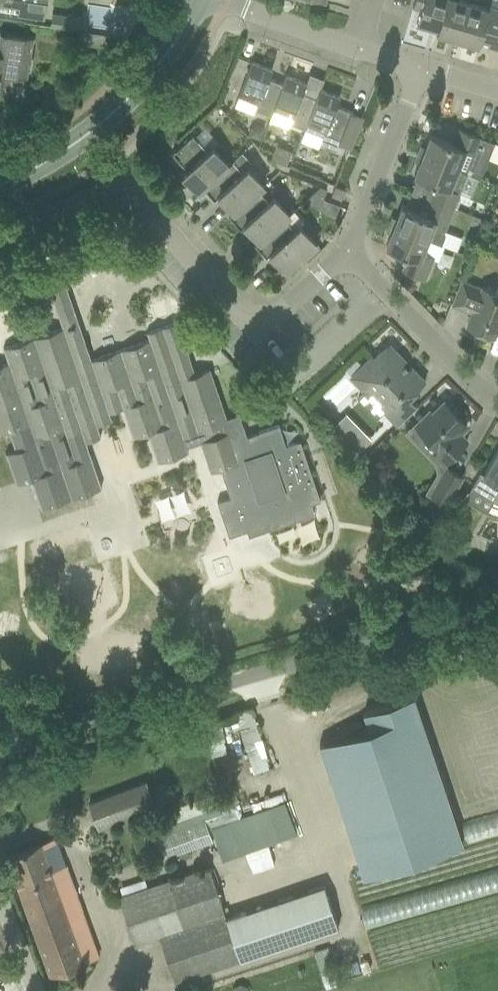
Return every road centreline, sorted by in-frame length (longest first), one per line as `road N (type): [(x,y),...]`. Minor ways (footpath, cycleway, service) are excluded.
road 1 (unclassified): [(0,745),(497,606)]
road 2 (residential): [(0,237),(123,185),(239,313),(255,320),(274,316),(345,250)]
road 3 (tertiary): [(0,183),(105,118),(146,80),(203,0)]
road 4 (residential): [(497,402),(462,376),(345,250)]
road 5 (residential): [(345,250),(421,71)]
road 6 (residential): [(356,50),(229,2)]

